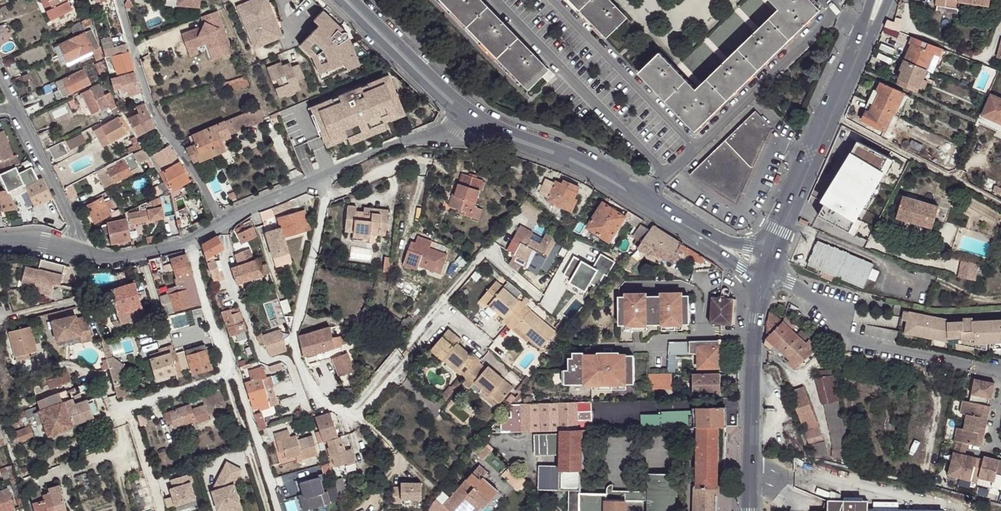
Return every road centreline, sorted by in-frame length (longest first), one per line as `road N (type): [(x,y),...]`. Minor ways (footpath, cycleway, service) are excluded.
road 1 (residential): [(466,117),(432,137),(356,157),(221,224)]
road 2 (residential): [(118,0),(151,107),(221,224)]
road 3 (residential): [(560,162),(763,283)]
road 4 (residential): [(773,253),(724,242),(565,151)]
road 5 (tertiary): [(750,510),(763,283)]
road 6 (unclassified): [(831,116),(1000,204)]
road 7 (residential): [(337,0),(466,117)]
road 8 (residential): [(472,110),(353,0)]
road 9 (residential): [(16,108),(75,226),(77,250)]
road 10 (residential): [(221,224),(189,242),(115,256),(77,250)]
road 11 (tertiary): [(831,116),(773,253)]

